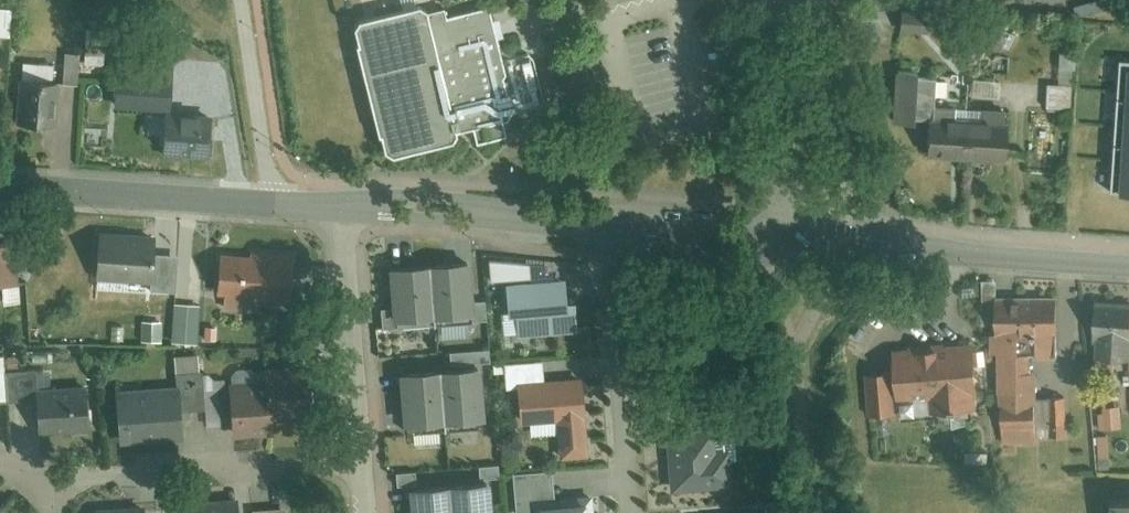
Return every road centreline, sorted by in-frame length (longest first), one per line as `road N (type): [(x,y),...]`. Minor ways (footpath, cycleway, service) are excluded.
road 1 (residential): [(1128,266),(602,227)]
road 2 (residential): [(339,208),(0,184)]
road 3 (residential): [(361,462),(266,470),(235,460),(156,462),(127,475),(52,477)]
road 4 (residential): [(602,227),(628,512)]
road 5 (residential): [(602,227),(339,208)]
road 6 (residential): [(339,208),(361,462)]

